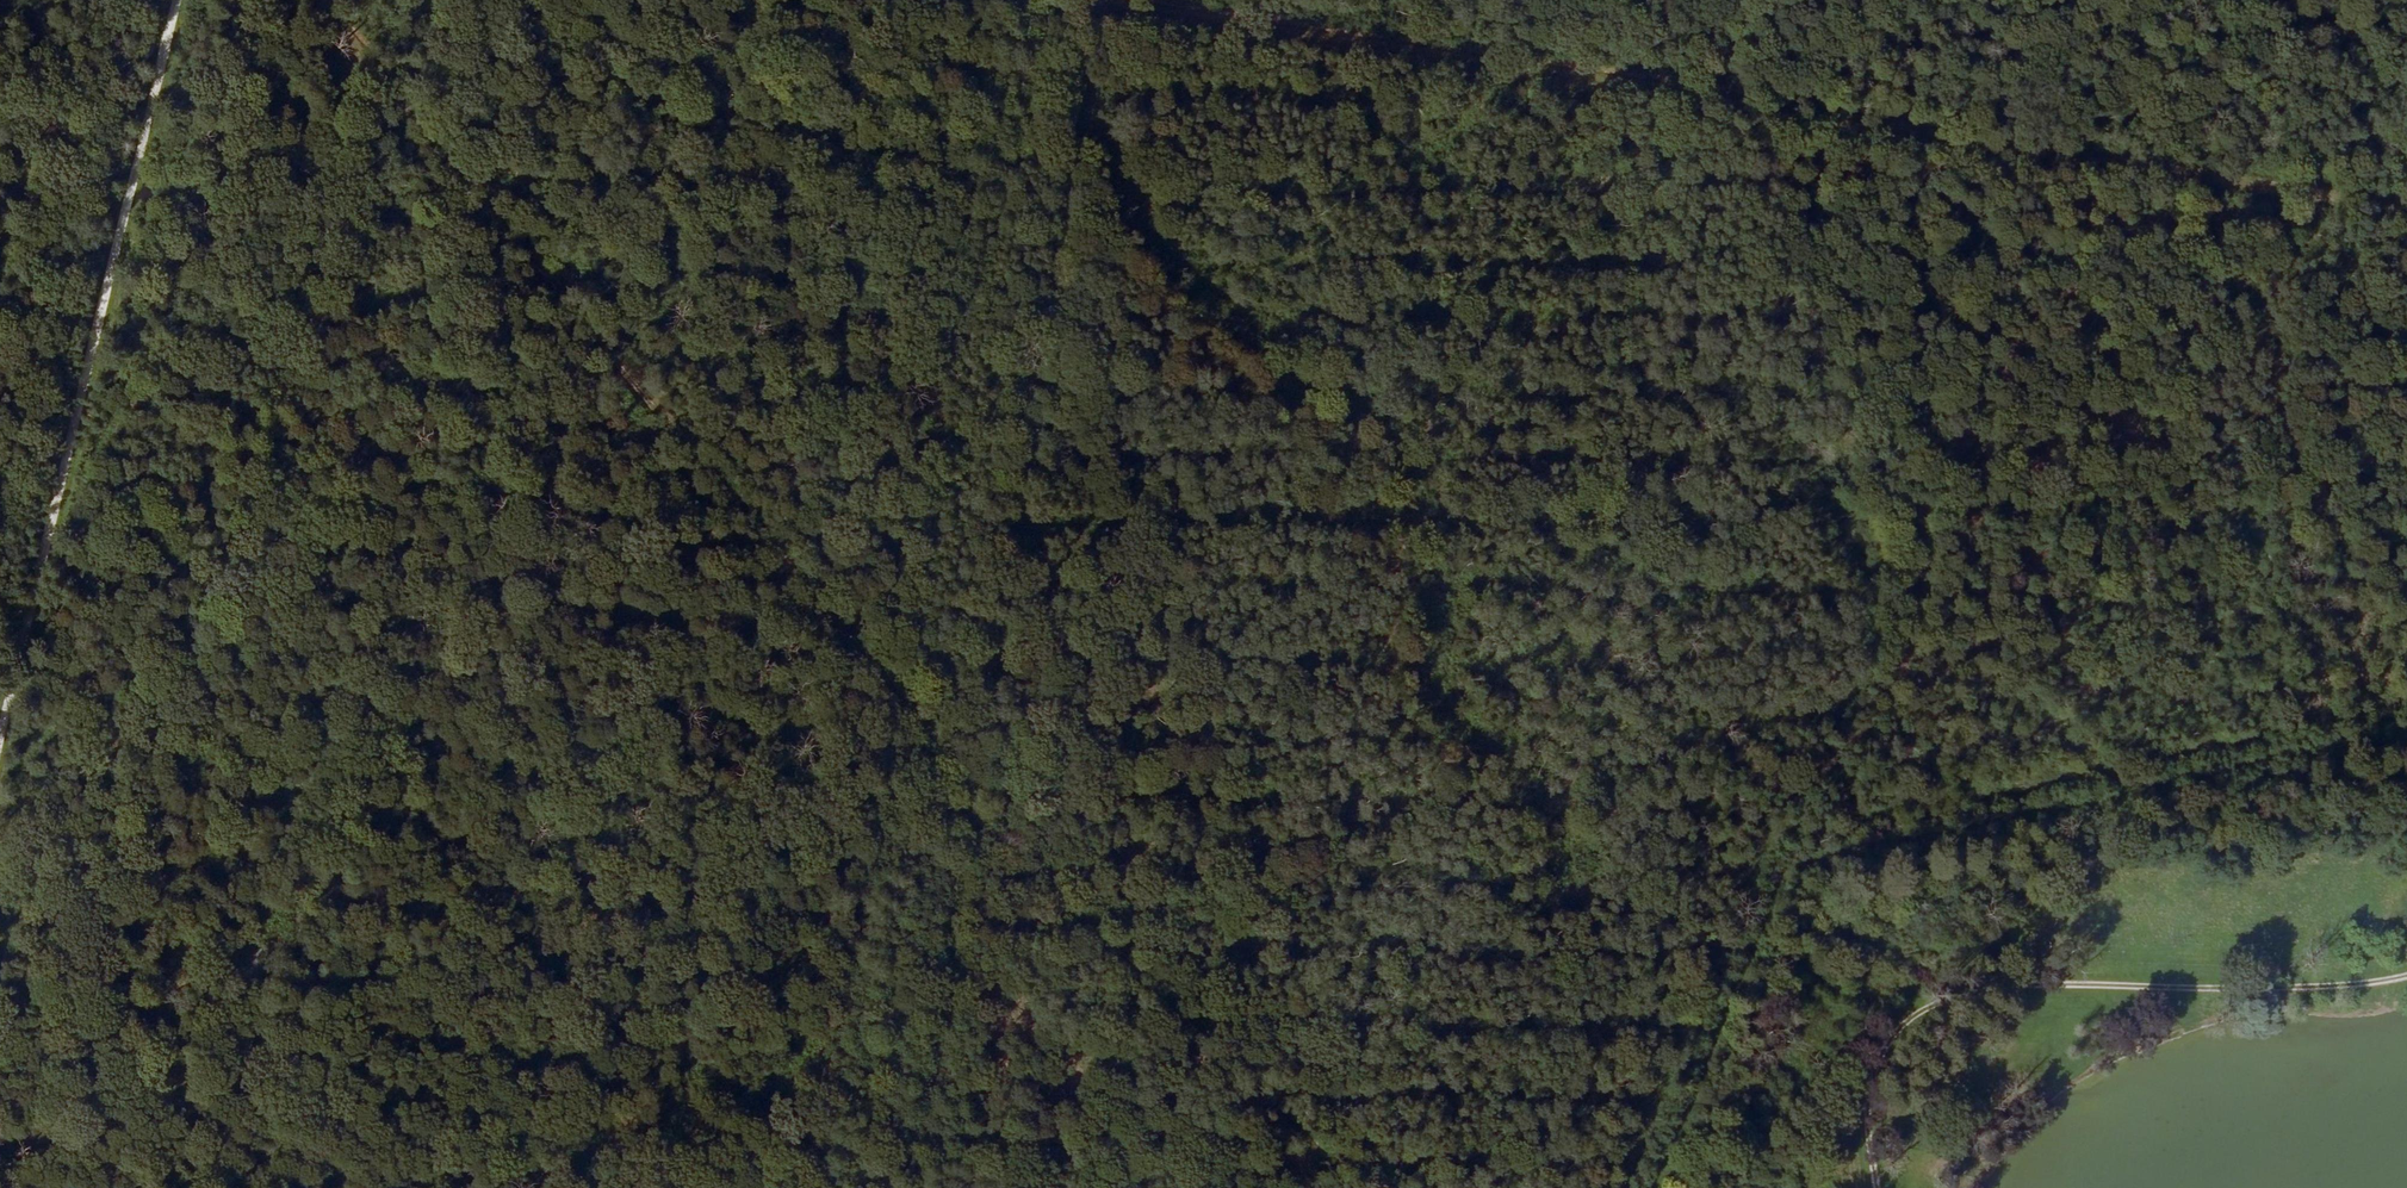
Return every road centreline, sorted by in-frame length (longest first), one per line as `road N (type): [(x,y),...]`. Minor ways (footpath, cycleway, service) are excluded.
road 1 (track): [(912,1187),(1096,0)]
road 2 (track): [(0,755),(181,0)]
road 3 (unclassified): [(2406,979),(2286,991),(2024,985),(1946,997),(1891,1035),(1868,1078),(1873,1187)]

